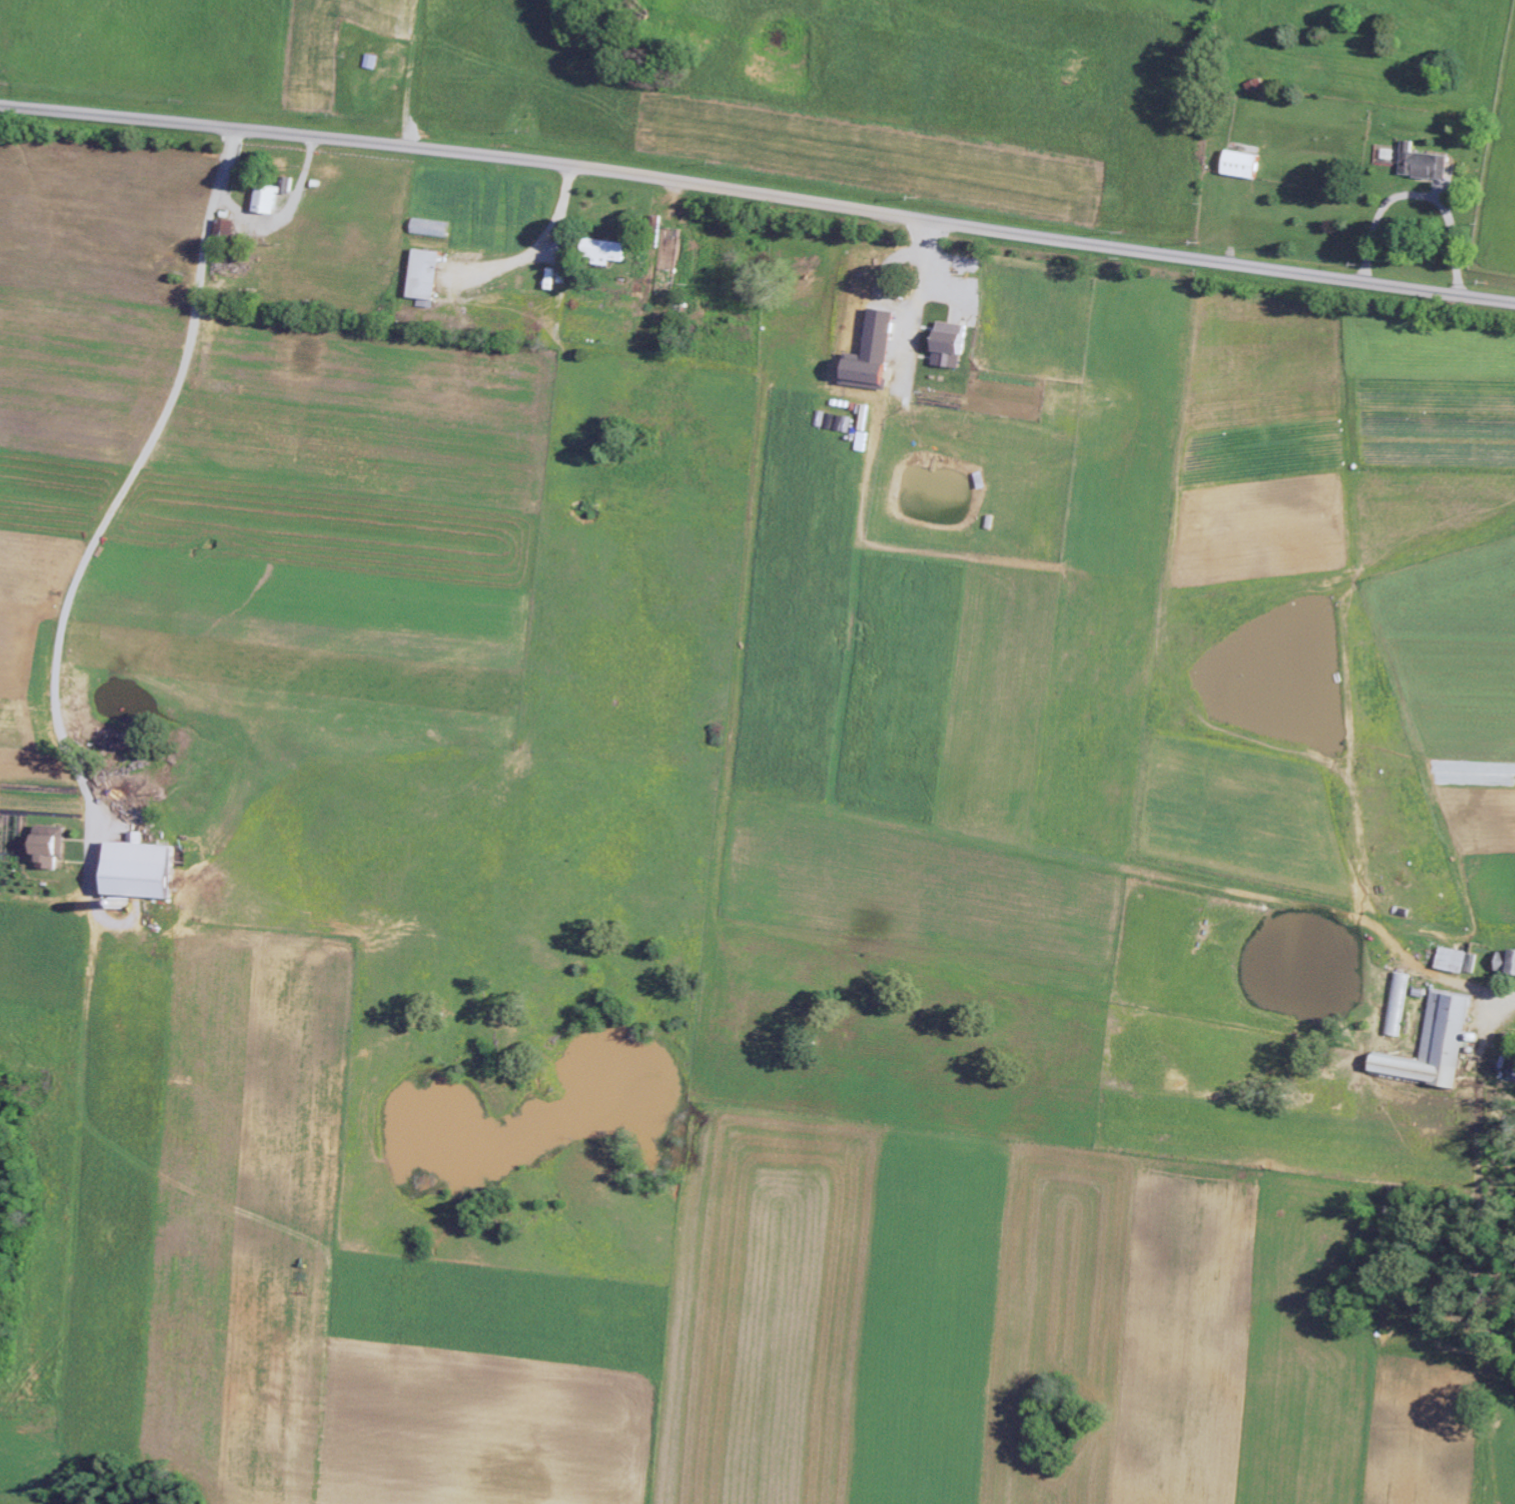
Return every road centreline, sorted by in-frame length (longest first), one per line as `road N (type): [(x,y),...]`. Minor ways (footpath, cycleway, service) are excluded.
road 1 (residential): [(1514,304),(510,160),(0,107)]

